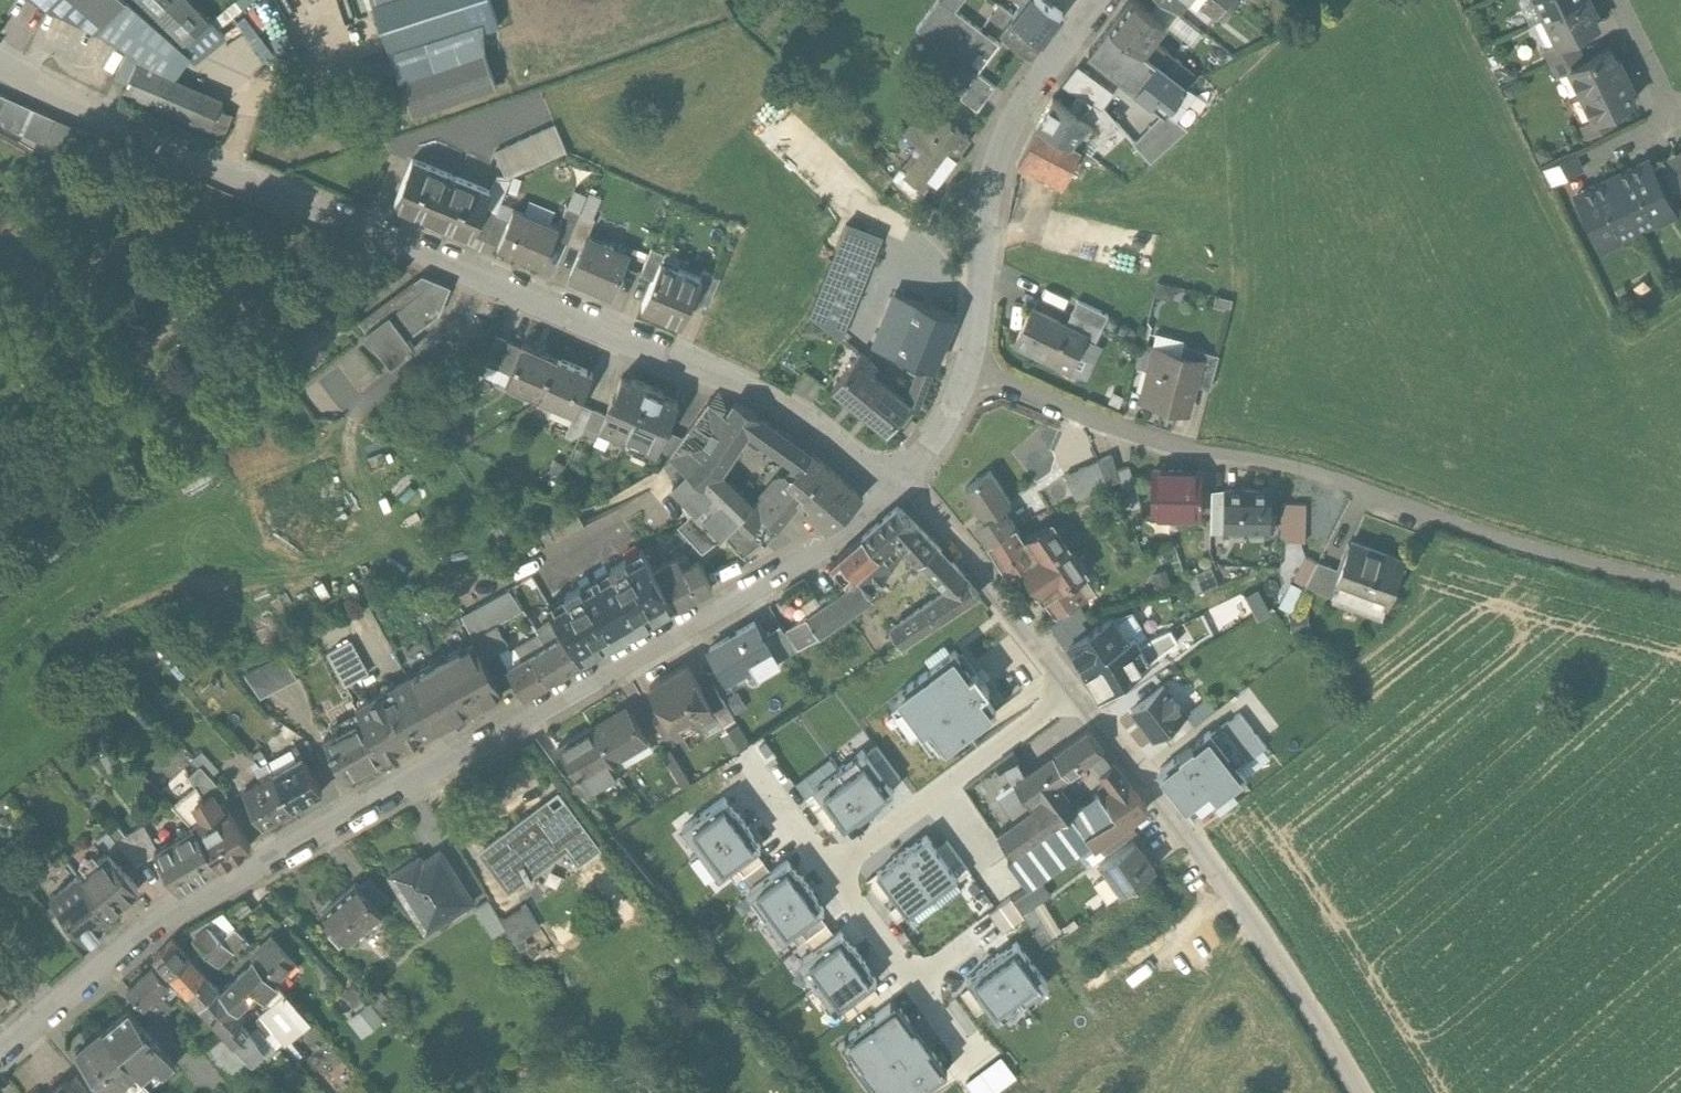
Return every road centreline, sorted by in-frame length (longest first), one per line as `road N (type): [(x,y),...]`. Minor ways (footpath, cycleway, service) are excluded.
road 1 (residential): [(0,1056),(180,913),(813,557),(898,490)]
road 2 (residential): [(898,490),(773,402),(709,372),(89,119),(0,71)]
road 3 (residential): [(1358,1092),(1242,902),(1075,691)]
road 4 (residential): [(968,369),(1152,443),(1287,465),(1434,517)]
road 5 (residential): [(968,369),(983,219),(1001,141),(1048,62),(1098,0)]
road 6 (residential): [(1075,691),(835,870)]
road 7 (residential): [(1075,691),(939,522),(898,490)]
road 8 (track): [(1434,517),(1680,586)]
road 9 (residential): [(835,870),(961,1042)]
road 10 (residential): [(835,870),(747,751)]
road 11 (residential): [(898,490),(926,456),(968,369)]
road 12 (residential): [(1616,0),(1674,120)]

